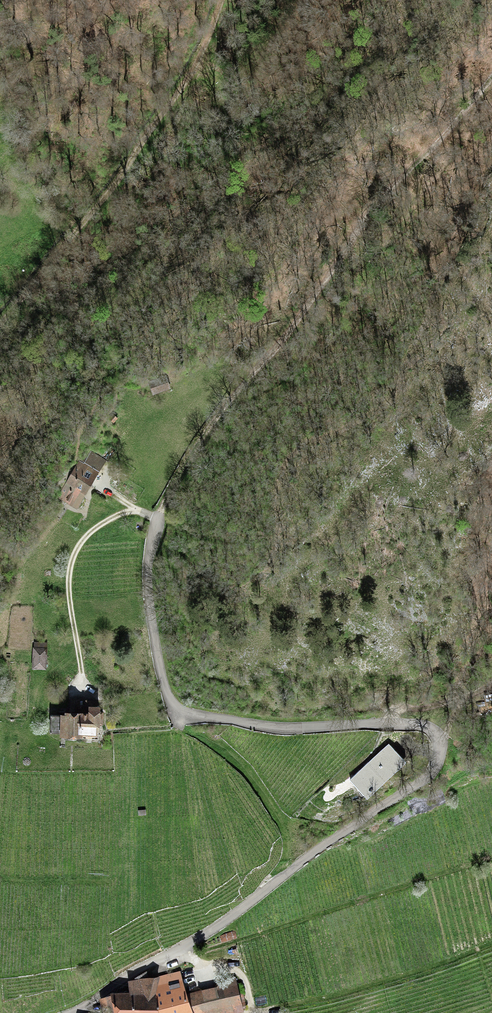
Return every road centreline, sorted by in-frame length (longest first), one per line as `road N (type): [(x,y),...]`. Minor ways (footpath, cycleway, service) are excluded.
road 1 (track): [(159,519),(190,453),(294,313),(491,72)]
road 2 (track): [(0,325),(79,228),(229,0)]
road 3 (track): [(170,952),(203,950),(491,857)]

